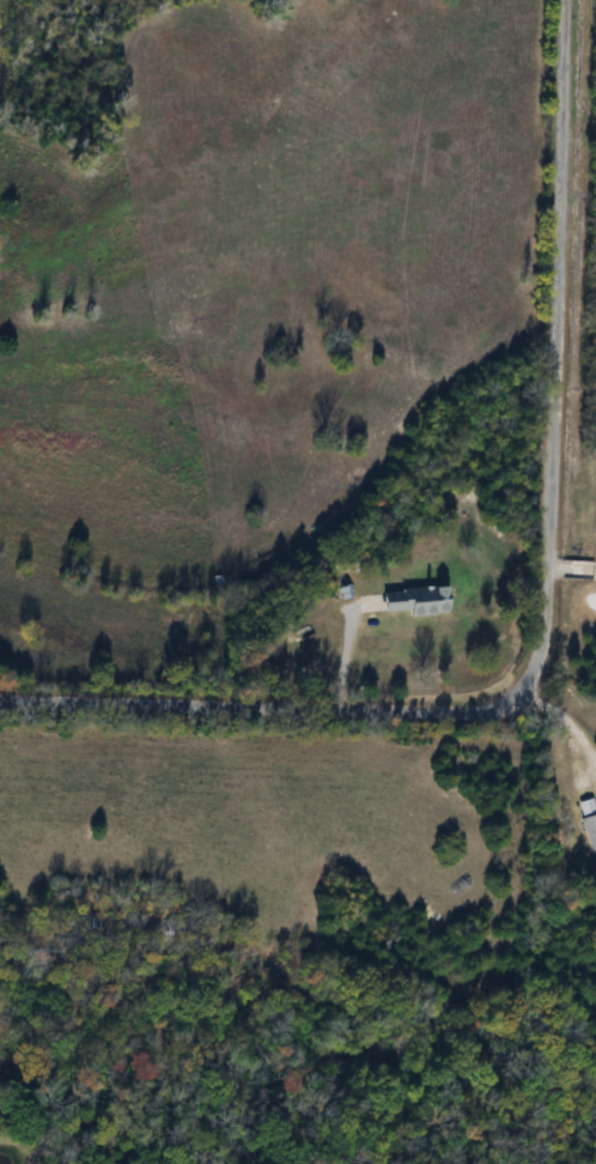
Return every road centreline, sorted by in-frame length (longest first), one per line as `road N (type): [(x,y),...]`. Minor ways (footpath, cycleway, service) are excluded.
road 1 (residential): [(0,703),(482,714),(523,689),(542,650),(549,604),(573,0)]

